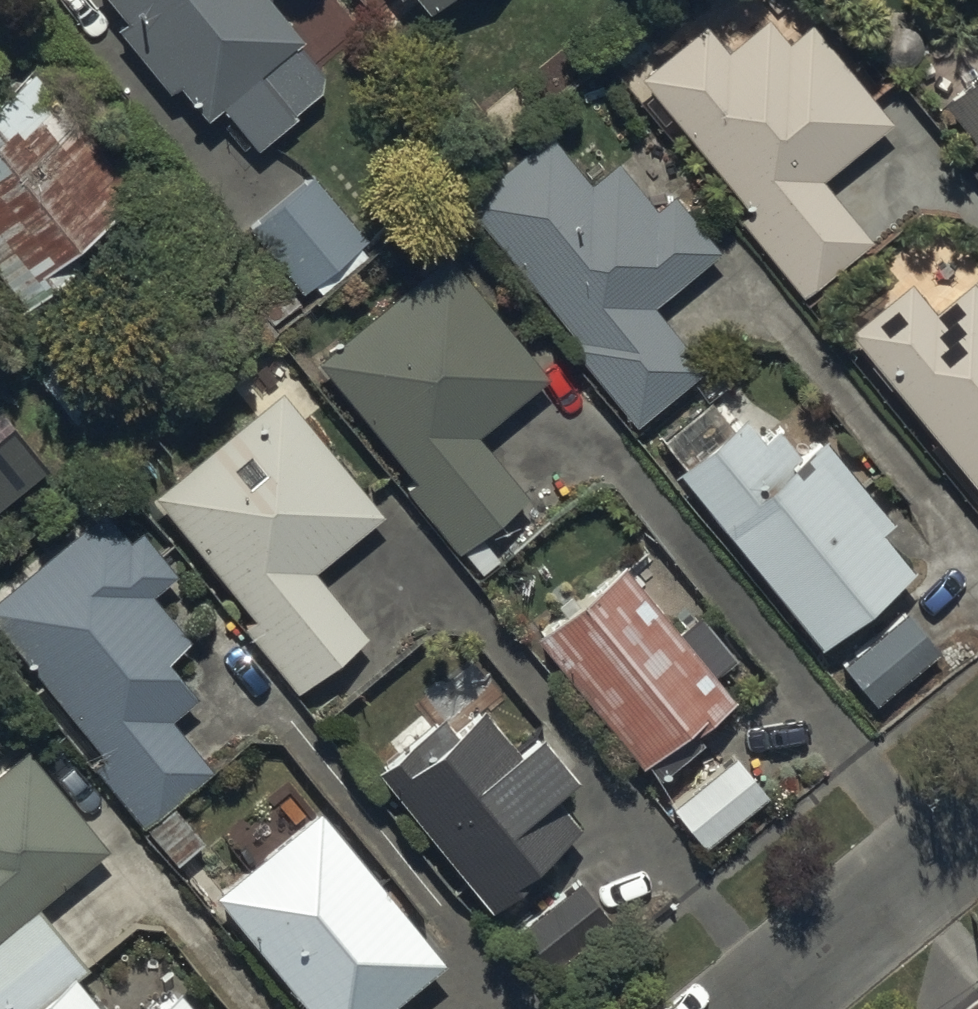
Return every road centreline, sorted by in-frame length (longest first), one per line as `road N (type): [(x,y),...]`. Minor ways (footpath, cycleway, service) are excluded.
road 1 (residential): [(758,1008),(977,827)]

